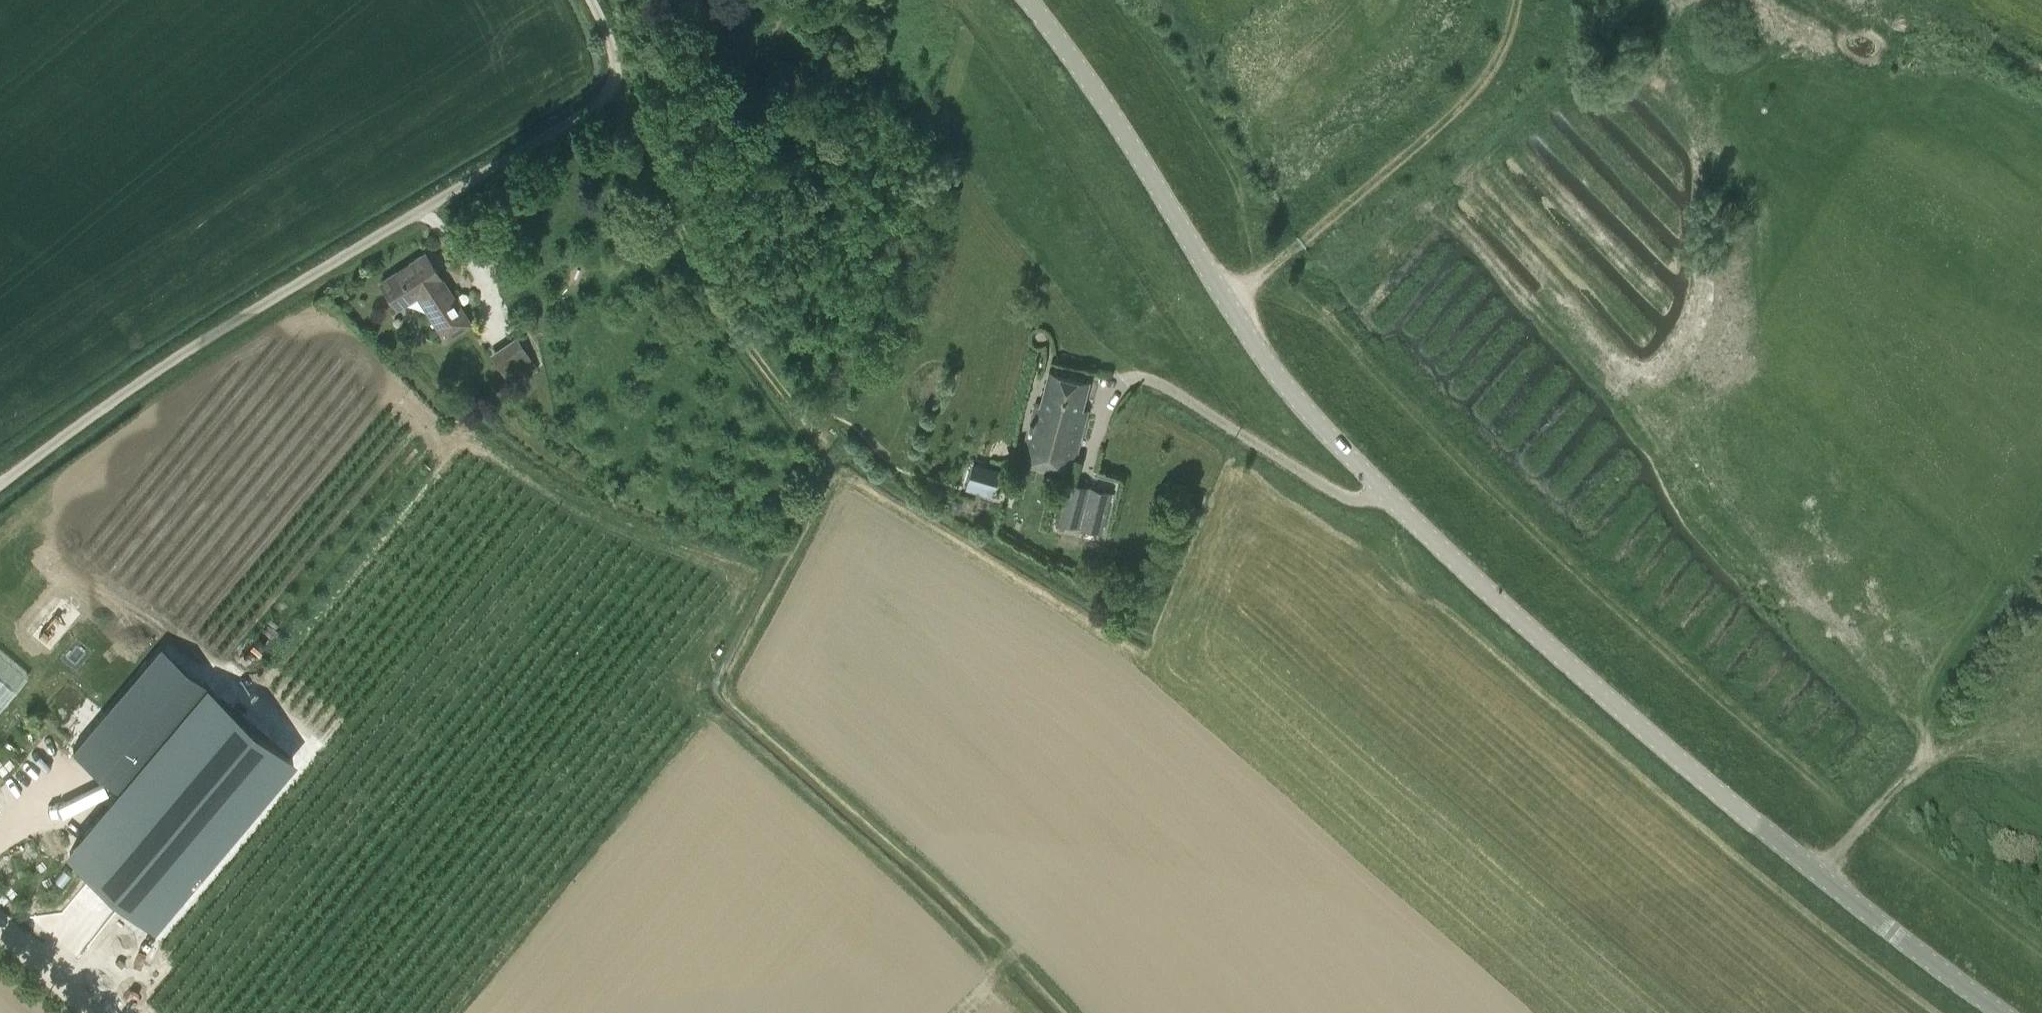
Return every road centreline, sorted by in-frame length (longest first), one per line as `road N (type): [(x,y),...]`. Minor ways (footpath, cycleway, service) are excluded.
road 1 (tertiary): [(2003,1012),(1857,909),(1508,615),(1397,506),(1294,396),(1077,71),(1021,0)]
road 2 (unclassified): [(0,487),(145,379),(583,116),(605,96),(616,66),(591,0)]
road 3 (track): [(1227,305),(1484,84),(1516,0)]
road 4 (track): [(1924,755),(1912,768),(1972,765),(2041,795)]
road 5 (track): [(1912,768),(1816,875)]
road 6 (unclassified): [(103,1012),(0,921)]

